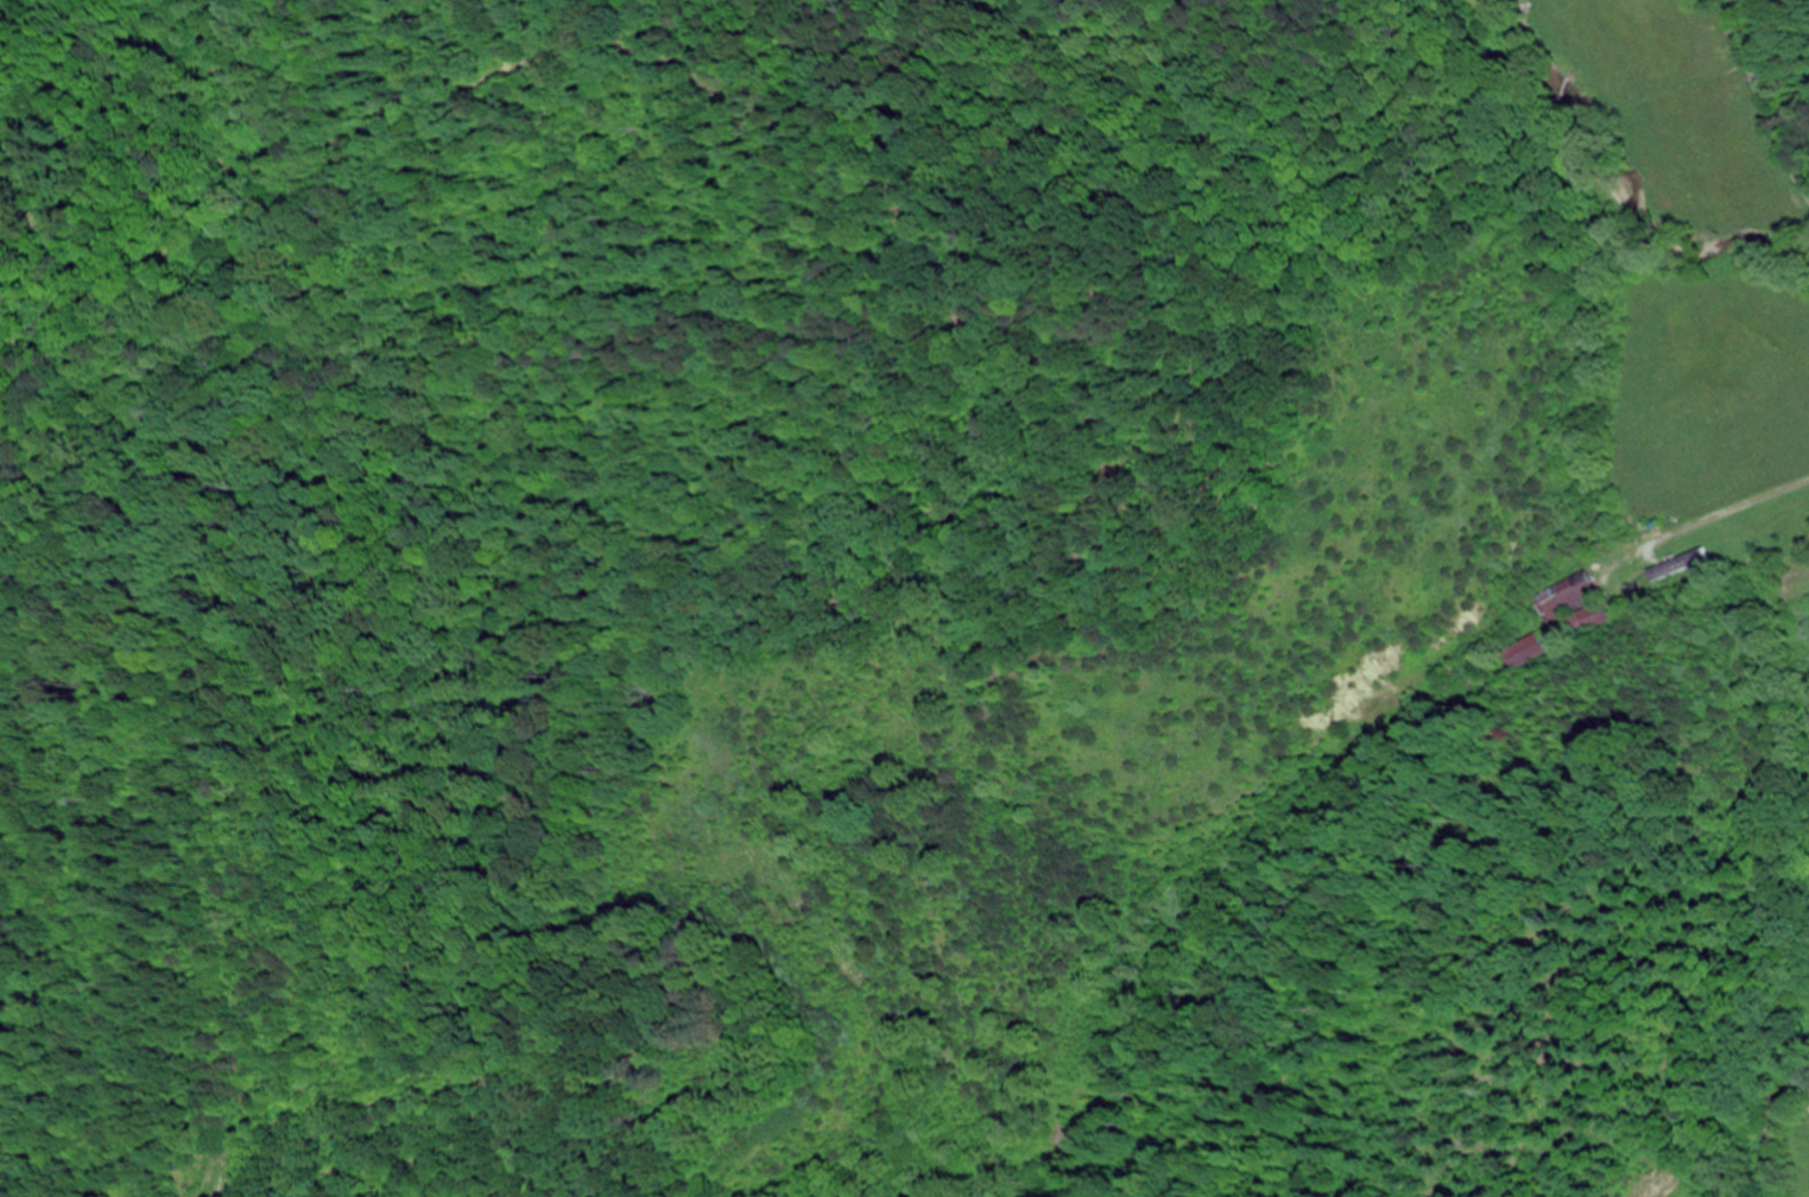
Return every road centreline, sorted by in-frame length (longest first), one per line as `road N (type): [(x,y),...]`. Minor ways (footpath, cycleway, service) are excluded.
road 1 (residential): [(0,900),(21,851),(121,783),(211,746),(405,704),(637,714)]
road 2 (residential): [(0,908),(363,882)]
road 3 (residential): [(1808,195),(1721,0)]

